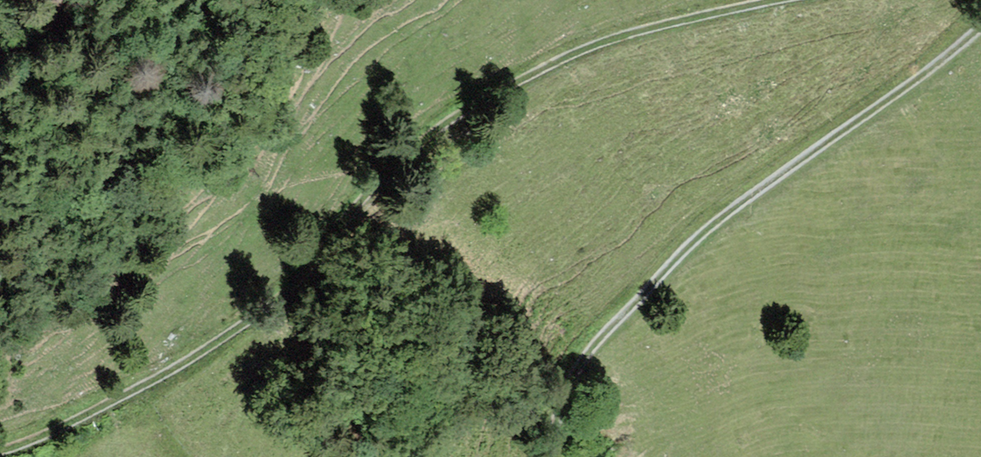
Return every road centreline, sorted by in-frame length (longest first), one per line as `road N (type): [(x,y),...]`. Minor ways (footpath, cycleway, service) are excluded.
road 1 (track): [(548,456),(565,380),(704,228),(980,25)]
road 2 (track): [(390,170),(295,285),(240,326),(180,366),(0,450)]
road 3 (track): [(769,0),(620,35),(562,58),(467,109),(390,170)]

